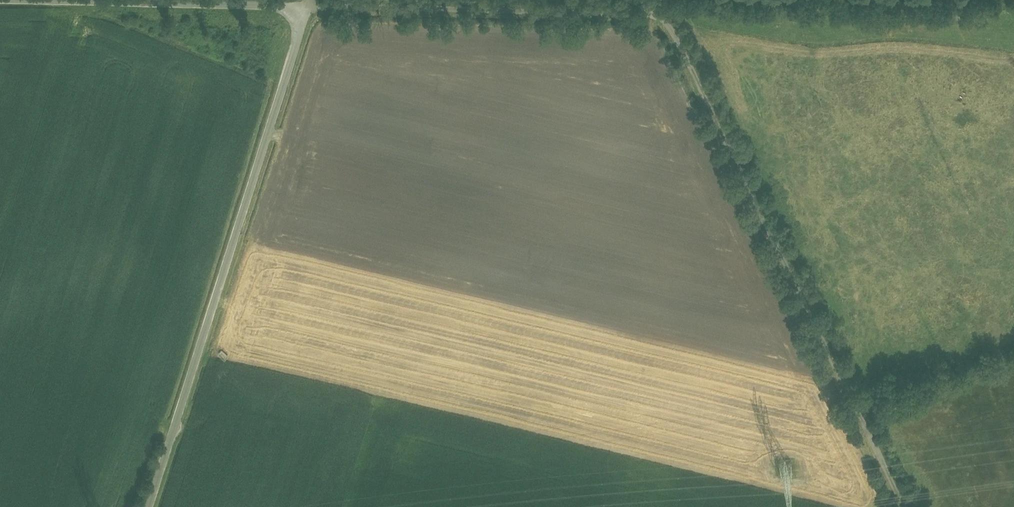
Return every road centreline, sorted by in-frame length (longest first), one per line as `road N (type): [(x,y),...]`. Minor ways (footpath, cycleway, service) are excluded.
road 1 (track): [(905,506),(662,18)]
road 2 (unclassified): [(150,506),(307,6)]
road 3 (track): [(307,6),(662,18)]
road 4 (unclassified): [(52,0),(307,6)]
road 5 (track): [(1013,4),(762,0)]

